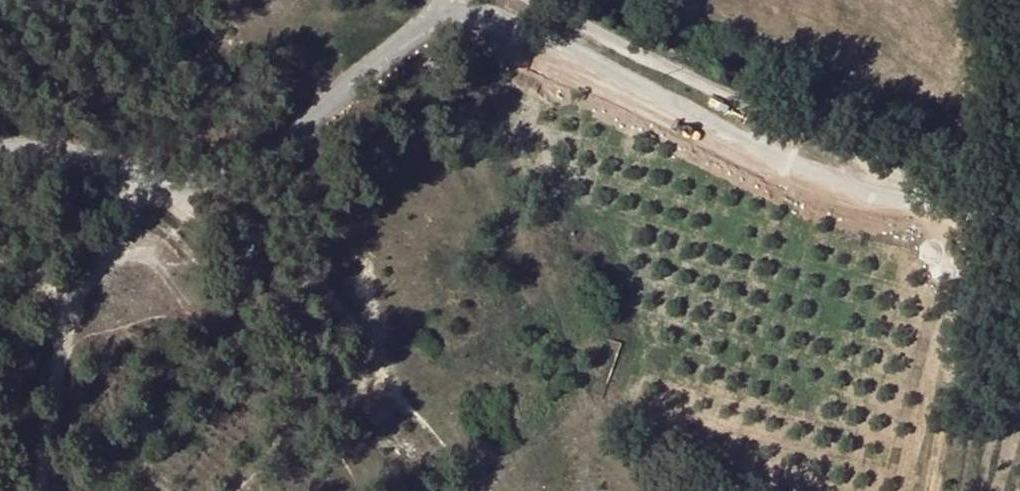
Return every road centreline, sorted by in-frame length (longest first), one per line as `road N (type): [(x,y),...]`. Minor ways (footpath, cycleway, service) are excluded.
road 1 (unclassified): [(439,10),(468,9),(506,22),(848,189),(922,191)]
road 2 (tertiary): [(0,142),(187,180),(227,171),(279,147),(439,10)]
road 3 (unclassified): [(922,191),(535,0)]
road 4 (track): [(74,153),(65,320),(36,490)]

